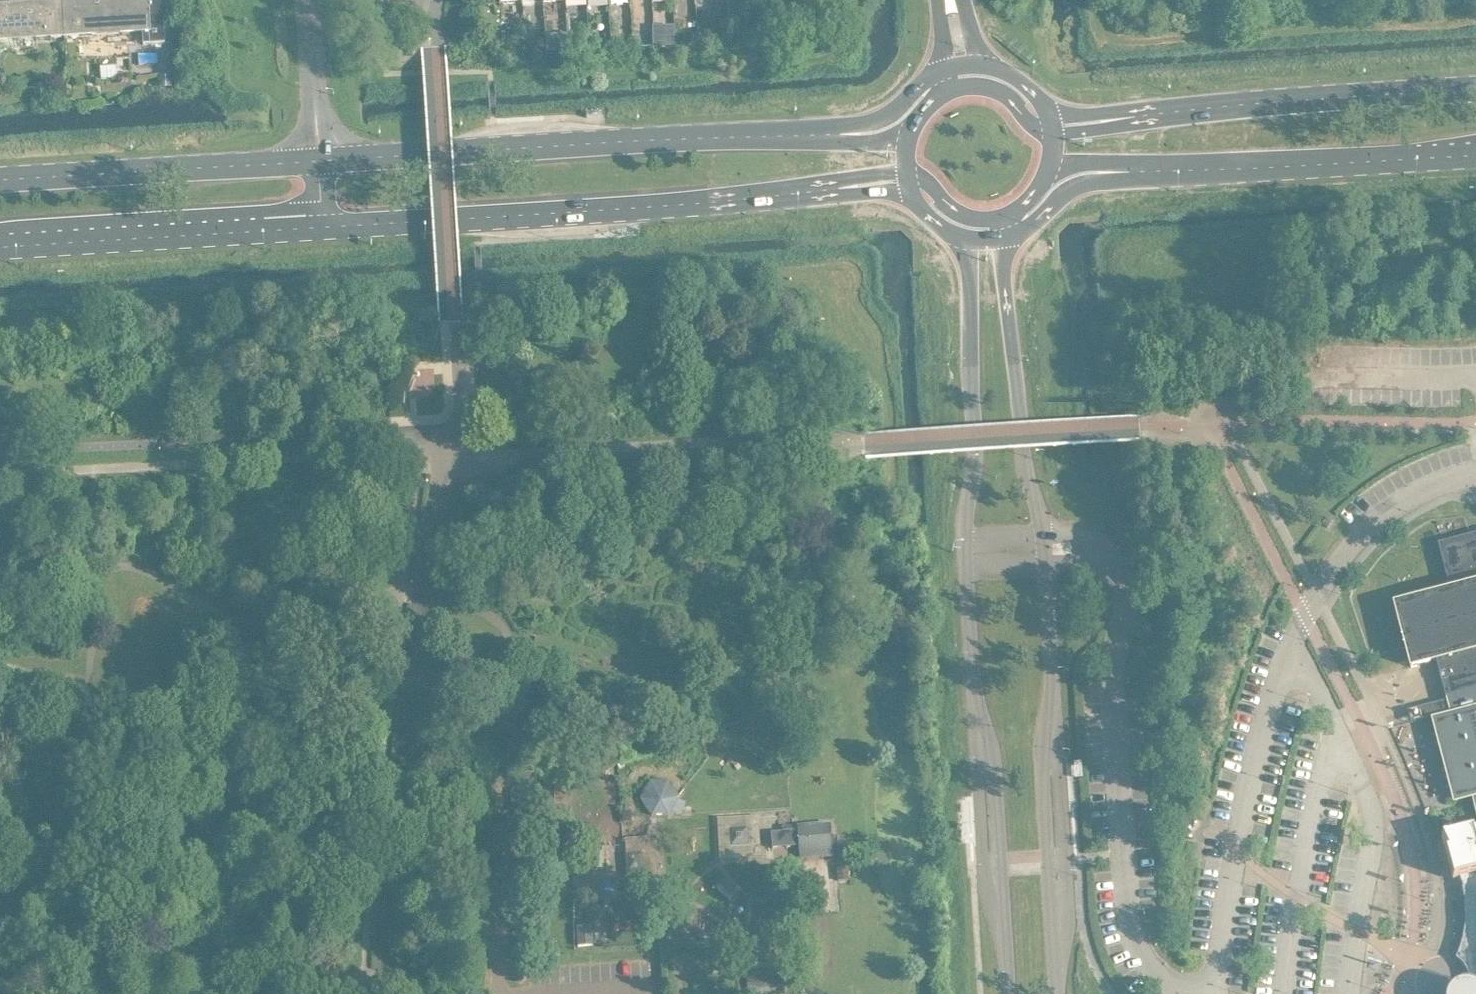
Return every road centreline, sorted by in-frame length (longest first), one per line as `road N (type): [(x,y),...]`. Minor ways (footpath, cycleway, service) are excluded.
road 1 (secondary): [(833,132),(321,159)]
road 2 (unclassified): [(1075,547),(1108,552),(1130,606),(1116,702),(1137,938),(1158,971),(1193,993)]
road 3 (secondary): [(325,223),(827,188)]
road 4 (tertiary): [(1058,993),(1043,746),(1053,675),(1047,547)]
road 5 (tertiary): [(969,551),(976,677),(998,751),(1014,993)]
road 6 (unclassified): [(1349,993),(1376,822),(1350,743),(1293,651)]
road 7 (secondary): [(1123,170),(1475,153)]
road 8 (unclassified): [(1216,993),(1252,776),(1293,651)]
road 9 (secondary): [(1475,87),(1129,115)]
road 10 (secondary): [(0,243),(325,223)]
road 11 (secondary): [(321,159),(0,178)]
road 12 (tertiary): [(1047,547),(1025,455),(1006,235)]
road 13 (tertiary): [(969,237),(979,469),(969,551)]
road 14 (unclassified): [(1293,651),(1351,548),(1387,512),(1475,472)]
road 15 (unclassified): [(321,159),(311,0)]
road 16 (secondary): [(1006,235),(1044,215),(1072,187),(1123,170)]
road 17 (secondary): [(945,69),(886,116),(833,132)]
road 18 (secondary): [(1054,131),(990,84),(946,92)]

